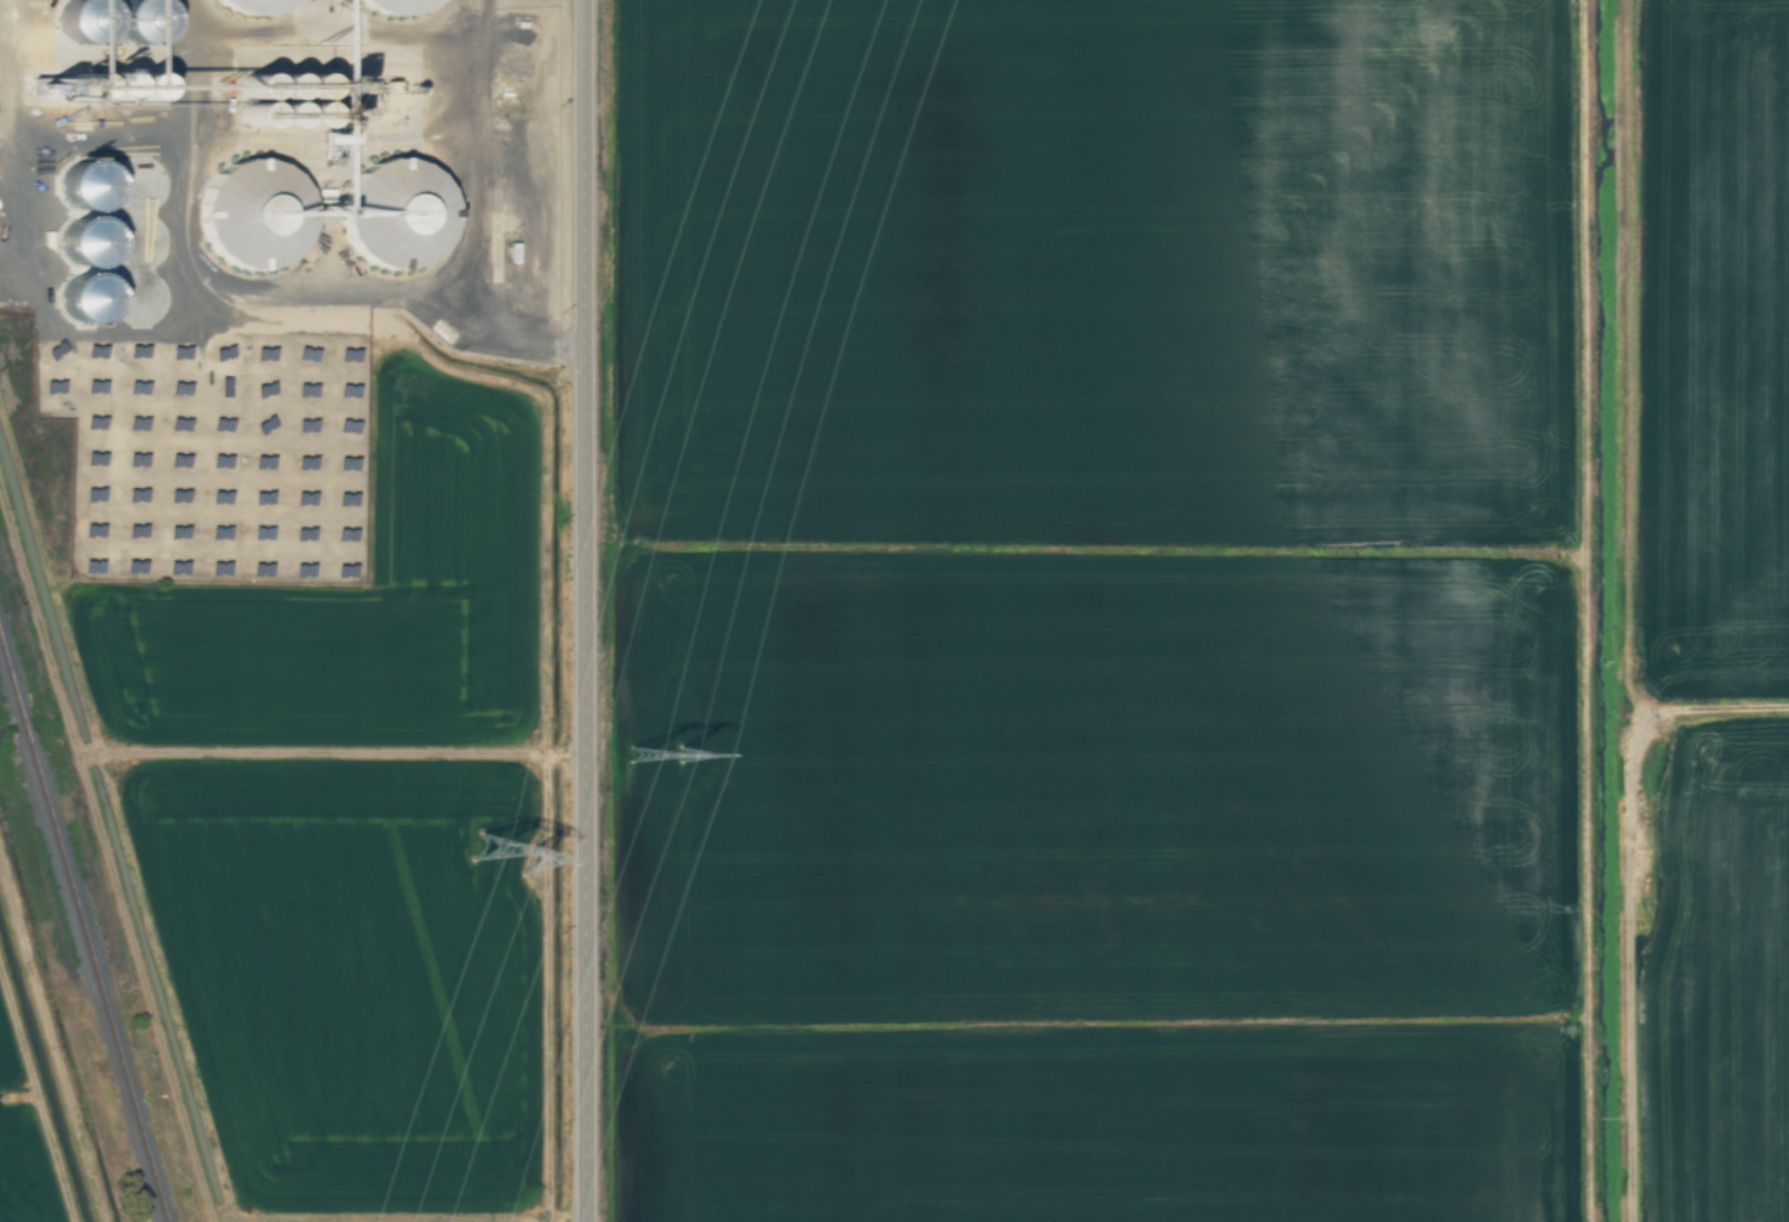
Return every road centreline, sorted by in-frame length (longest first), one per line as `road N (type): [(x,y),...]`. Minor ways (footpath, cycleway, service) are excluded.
road 1 (tertiary): [(594,1221),(590,0)]

